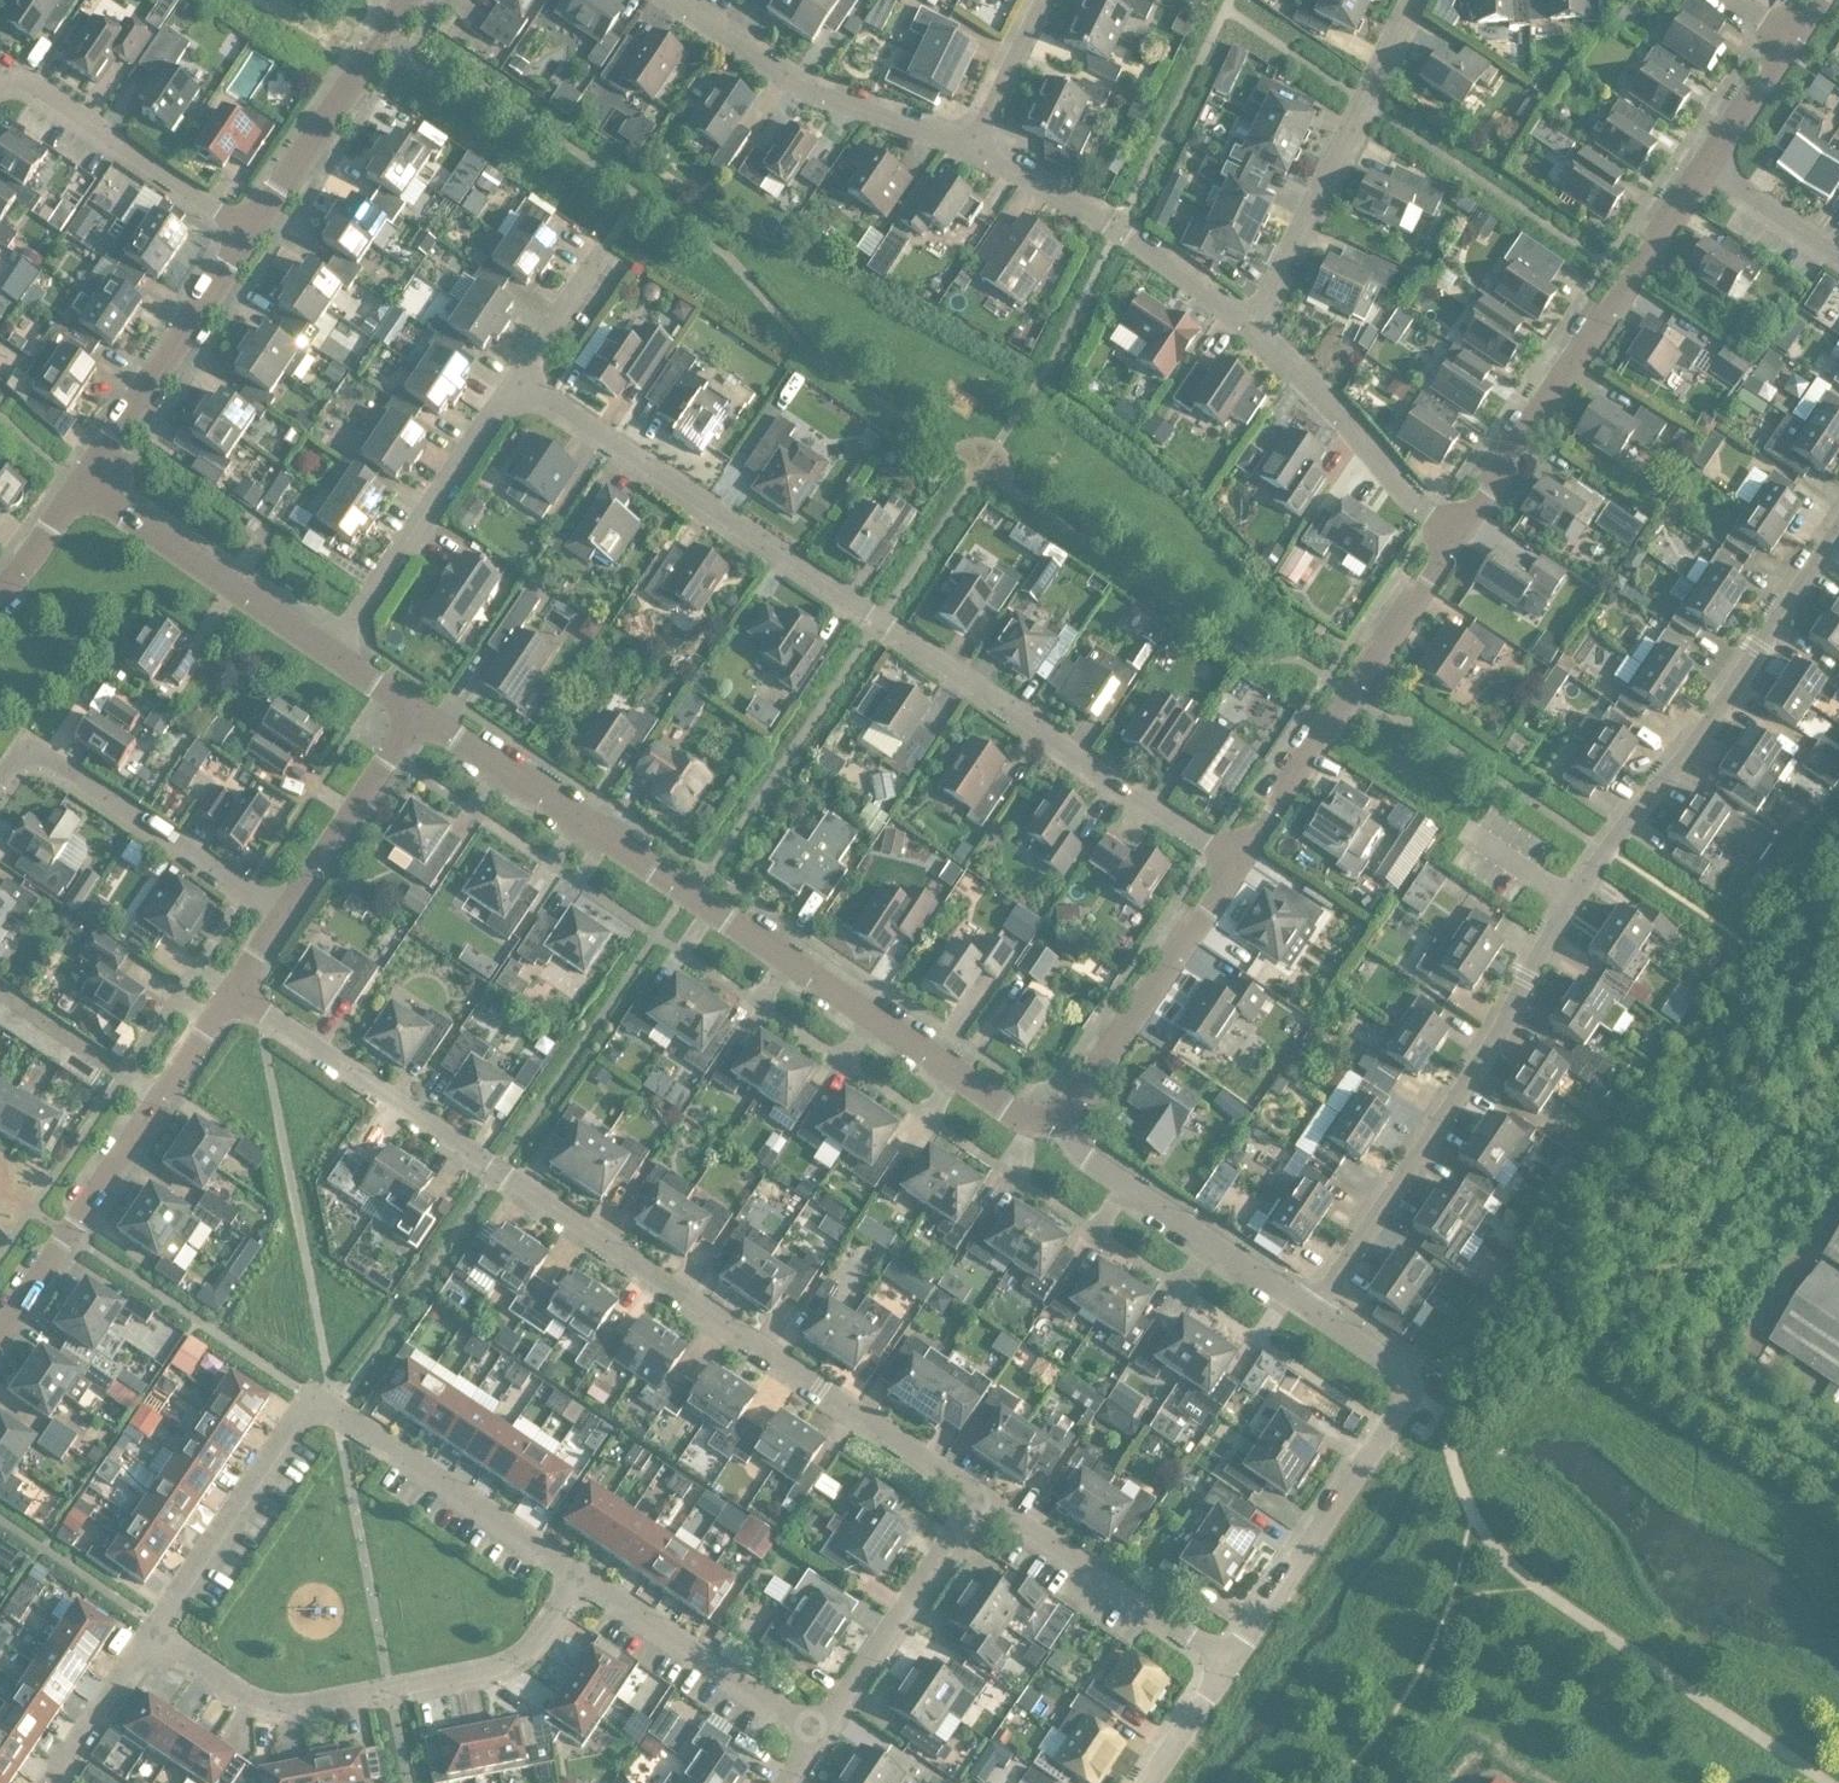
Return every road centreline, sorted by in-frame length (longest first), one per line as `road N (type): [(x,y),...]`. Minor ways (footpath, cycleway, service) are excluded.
road 1 (residential): [(1302,1304),(1838,508)]
road 2 (residential): [(973,1491),(225,994)]
road 3 (residential): [(1231,865),(515,381)]
road 4 (residential): [(405,705),(1041,1126)]
road 5 (residential): [(558,1580),(307,1396),(143,1643)]
road 6 (residential): [(558,1580),(510,1671),(383,1694),(251,1708),(143,1643)]
road 7 (residential): [(1442,556),(1692,171)]
road 8 (residential): [(1231,865),(1321,744),(1442,556)]
road 9 (residential): [(1249,329),(1410,0)]
road 10 (residential): [(970,149),(771,72),(662,0)]
road 11 (residential): [(1406,1386),(1220,1664)]
road 12 (residential): [(1249,329),(1113,222),(970,149)]
road 13 (residential): [(277,914),(26,751),(0,771)]
road 14 (residential): [(327,646),(515,381)]
road 15 (residential): [(1041,1126),(1074,1100),(1231,865)]
road 16 (residential): [(1302,1304),(1041,1126)]
road 17 (residential): [(973,1491),(804,1751)]
road 18 (residential): [(1220,1664),(973,1491)]
road 19 (residential): [(251,230),(80,477)]
road 20 (residential): [(804,1751),(558,1580)]
road 21 (residential): [(80,477),(327,646)]
road 22 (residential): [(1442,556),(1358,438),(1249,329)]
road 23 (residential): [(0,73),(251,230)]
road 24 (residential): [(0,1333),(156,1101)]
road 25 (residential): [(400,6),(251,230)]
road 26 (residential): [(277,914),(405,705)]
road 27 (residential): [(156,1101),(0,996)]
road 28 (residential): [(1692,171),(1838,262)]
road 29 (residential): [(143,1643),(42,1782)]
road 30 (residential): [(970,149),(1039,0)]
road 31 (residential): [(1692,171),(1777,31)]
road 32 (residential): [(1220,1664),(1140,1782)]
road 33 (residential): [(515,381),(592,264)]
road 34 (residential): [(1406,1386),(1302,1304)]
road 35 (residential): [(156,1101),(225,994)]
road 36 (residential): [(80,477),(0,574)]

